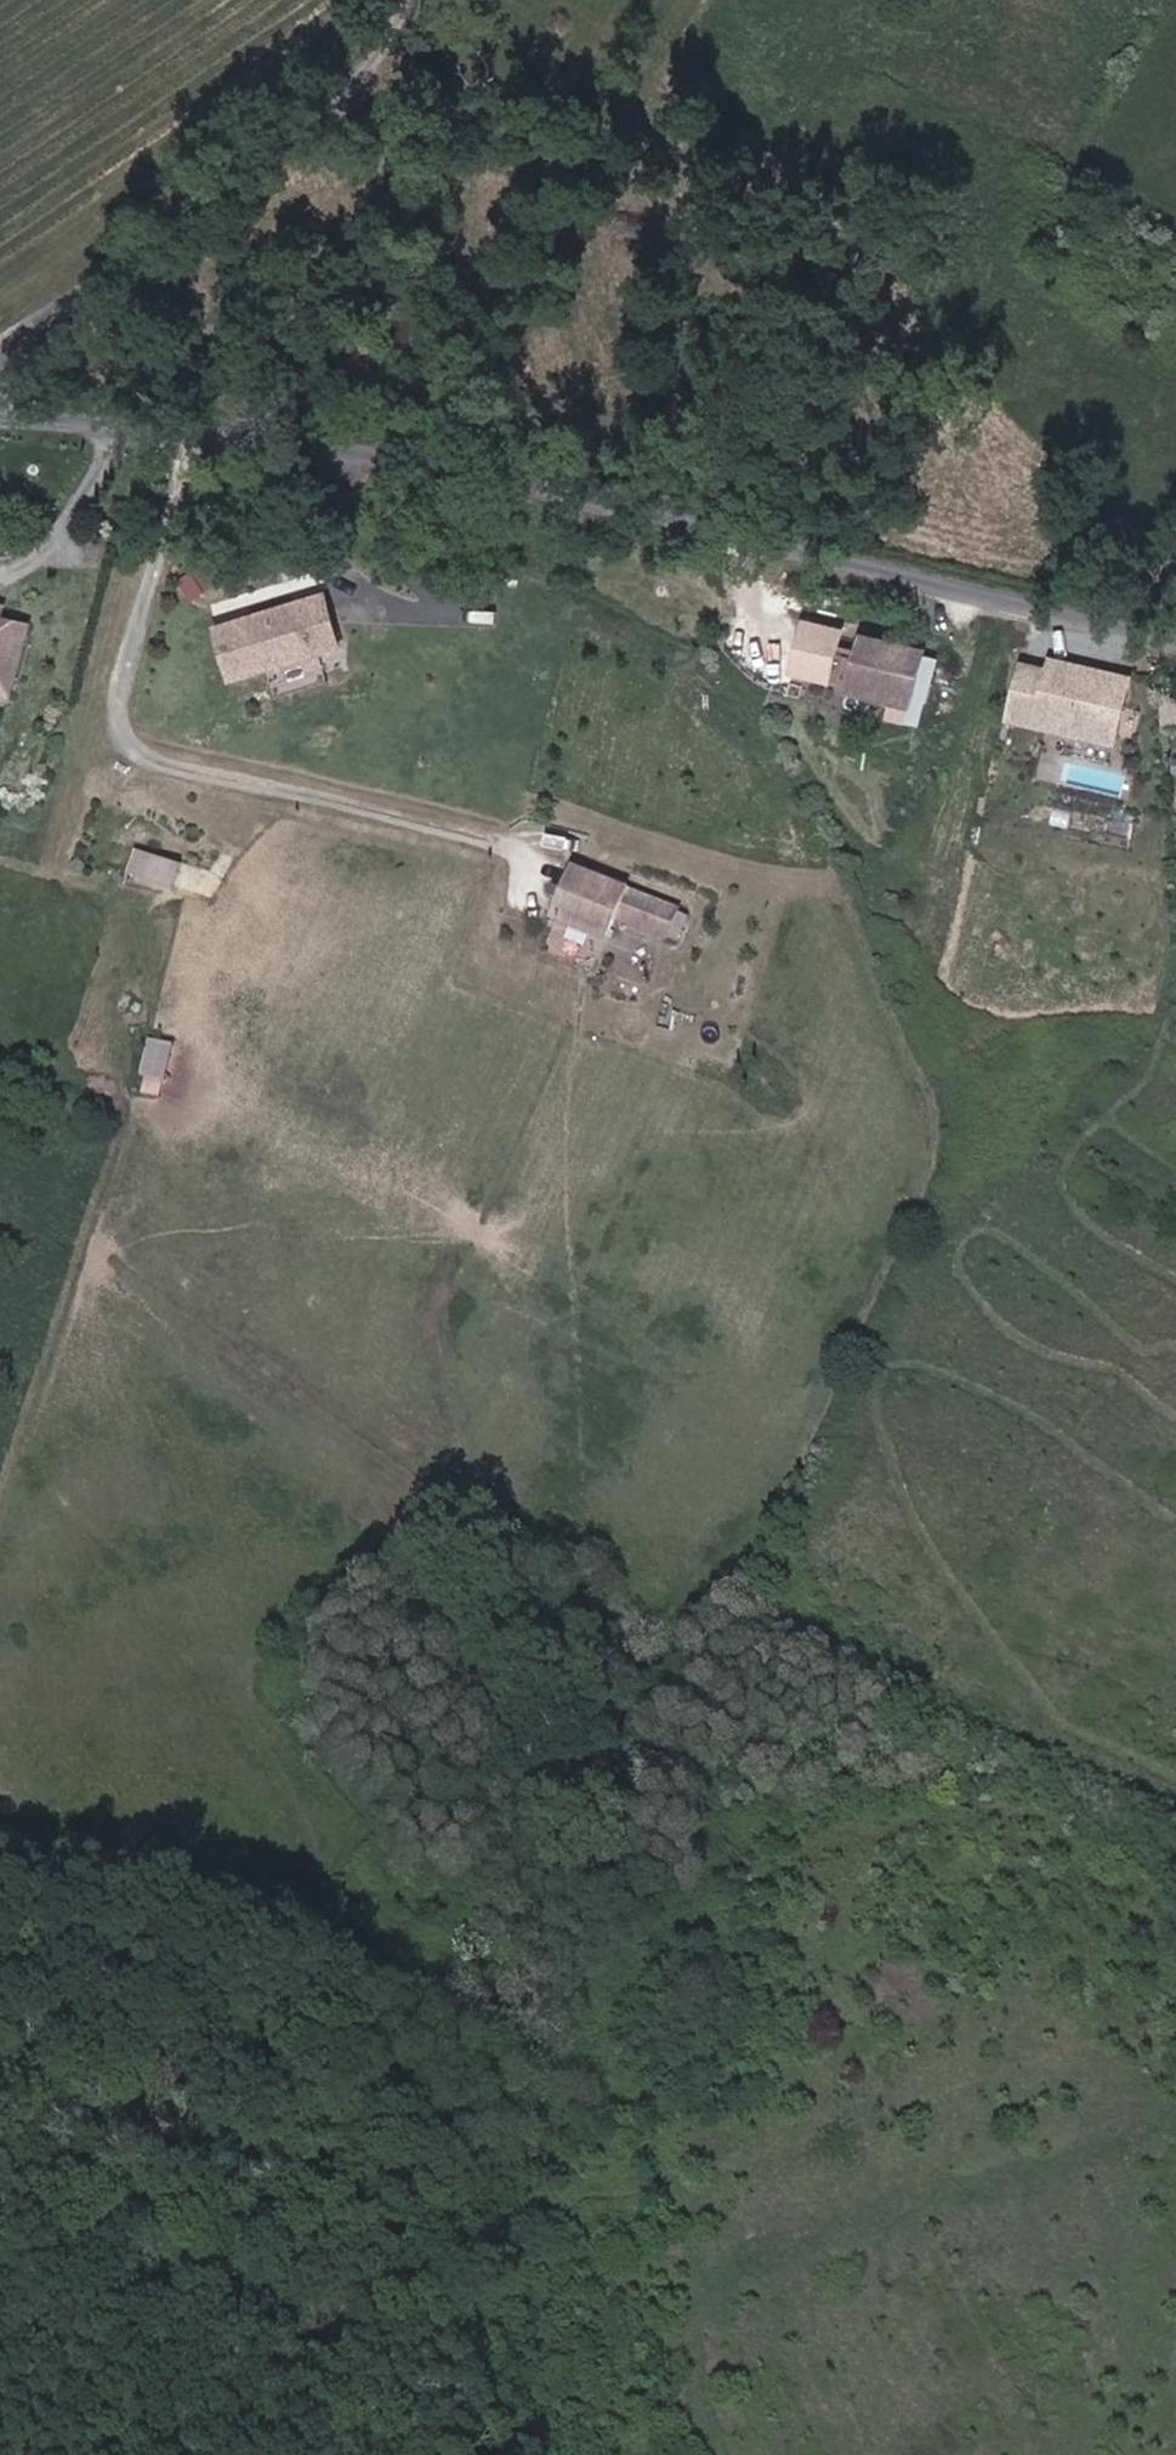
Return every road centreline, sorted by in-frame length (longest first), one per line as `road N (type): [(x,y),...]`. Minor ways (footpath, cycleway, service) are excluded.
road 1 (unclassified): [(1175,640),(466,473),(0,420)]

